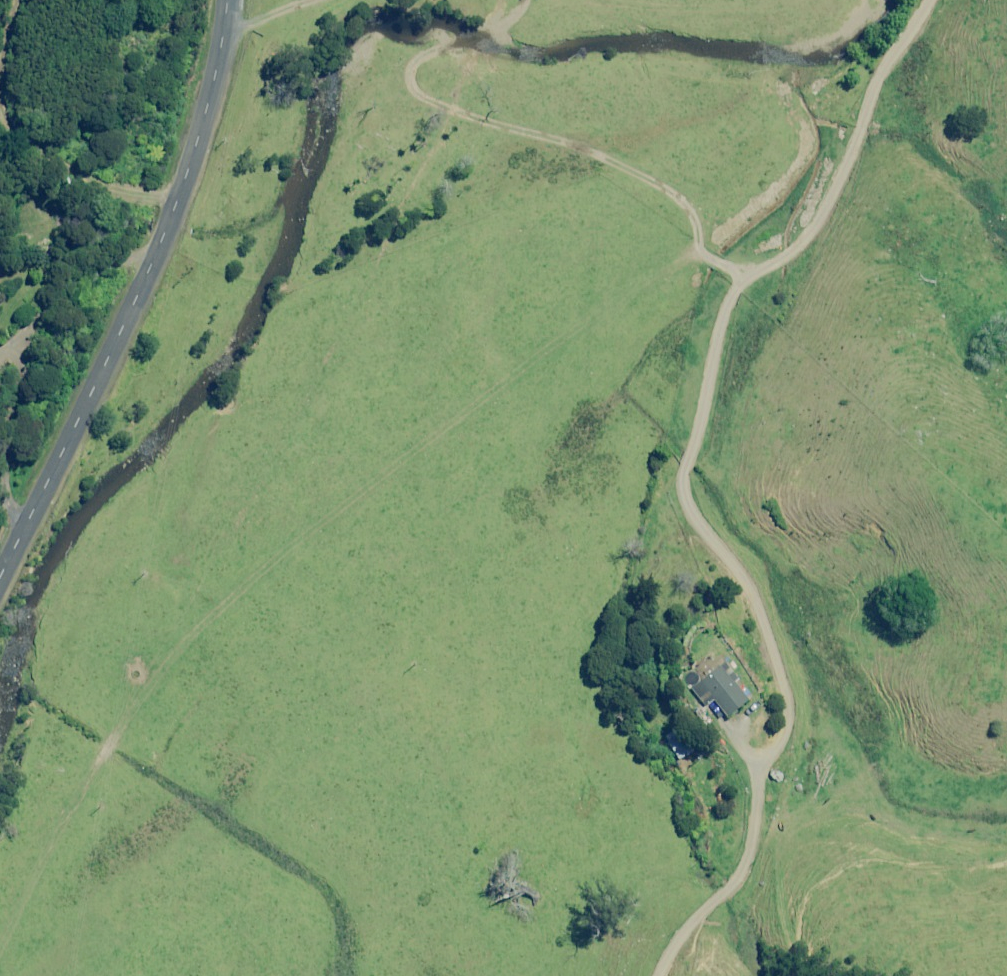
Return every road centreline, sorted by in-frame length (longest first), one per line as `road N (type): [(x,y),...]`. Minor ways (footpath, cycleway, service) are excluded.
road 1 (track): [(933,0),(884,77),(817,228),(793,257),(745,269),(707,254),(693,216),(629,168),(422,92),(415,77),(429,52),(500,29),(527,0)]
road 2 (track): [(665,975),(696,920),(751,860),(765,777),(790,717),(760,601),(686,491),(745,269)]
road 3 (tertiary): [(232,0),(191,175),(132,318),(0,589)]
road 4 (track): [(0,969),(84,790),(181,650)]
road 5 (track): [(760,821),(797,837),(869,840),(916,857),(1006,861)]
road 6 (track): [(814,975),(788,906),(787,864),(797,837)]

